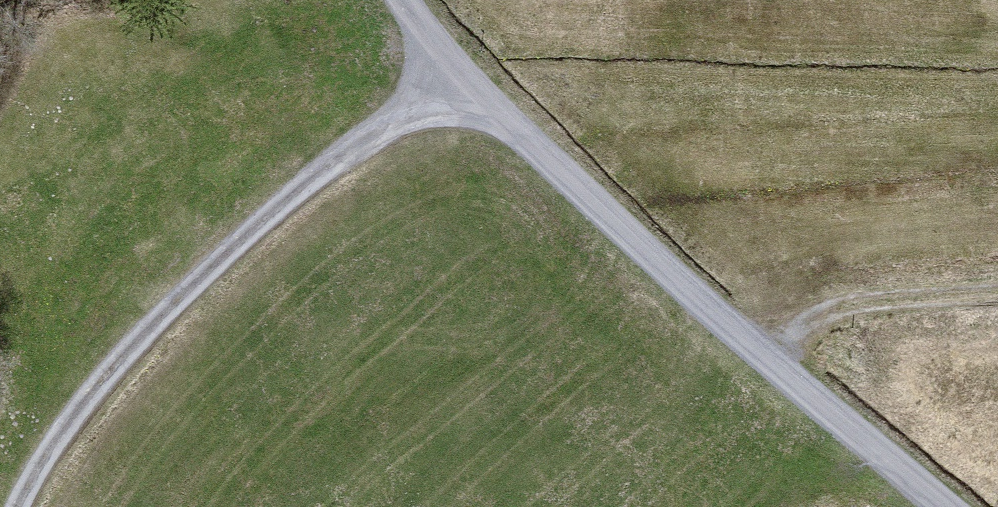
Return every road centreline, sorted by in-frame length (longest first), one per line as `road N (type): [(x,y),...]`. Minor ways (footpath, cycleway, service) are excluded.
road 1 (track): [(943,506),(827,411),(453,60),(413,0)]
road 2 (track): [(453,60),(95,374),(20,506)]
road 3 (track): [(997,303),(824,320),(773,360)]

